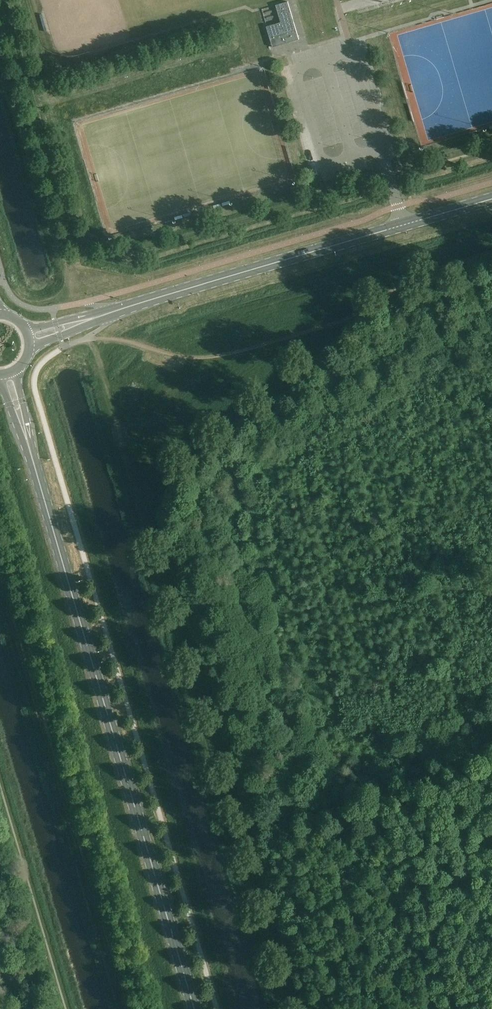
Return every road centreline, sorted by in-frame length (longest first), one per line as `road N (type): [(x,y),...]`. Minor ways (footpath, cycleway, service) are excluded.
road 1 (track): [(288,1008),(93,339)]
road 2 (secondary): [(32,461),(195,1008)]
road 3 (tertiary): [(87,320),(491,199)]

